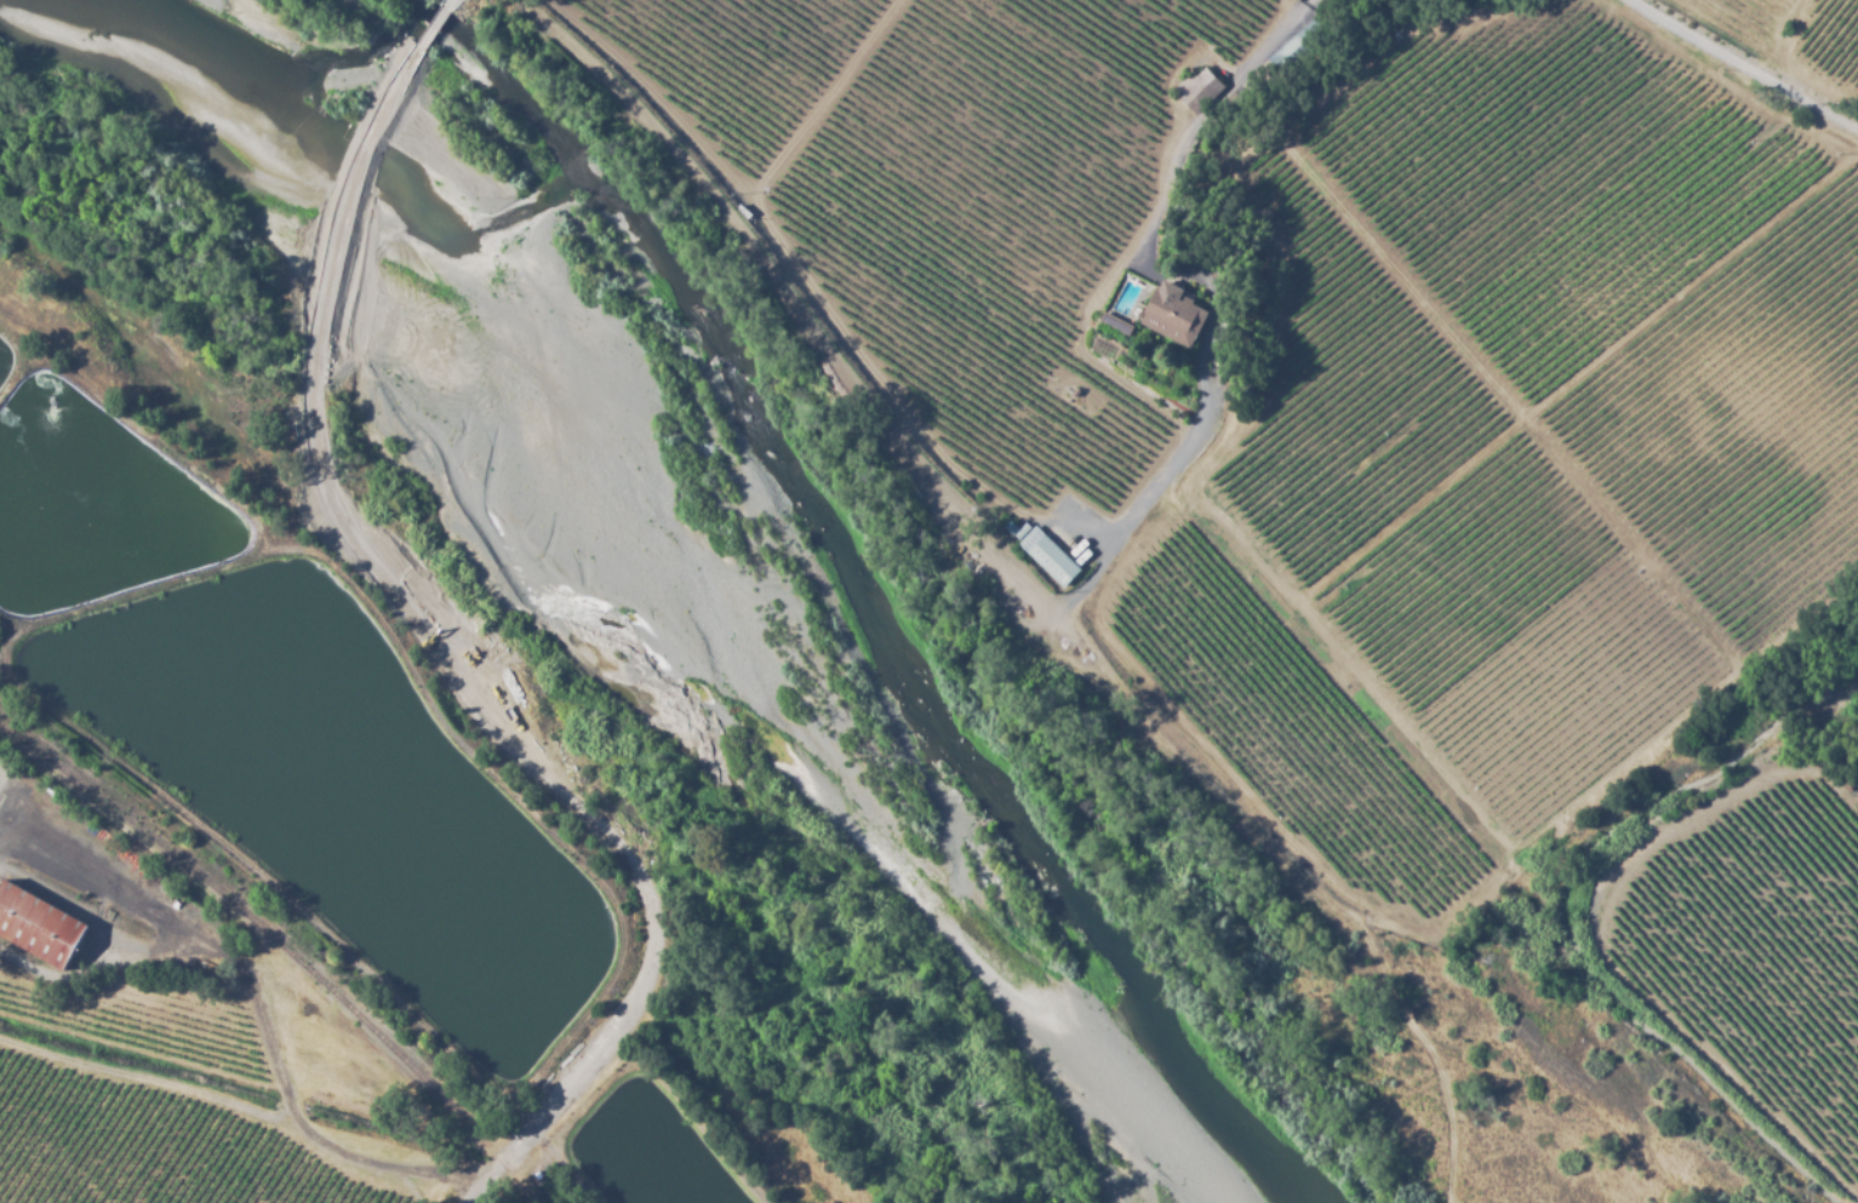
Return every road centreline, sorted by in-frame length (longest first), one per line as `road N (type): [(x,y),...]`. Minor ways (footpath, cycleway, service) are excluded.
road 1 (residential): [(475,1202),(623,1016),(656,933),(635,867),(508,744),(320,491)]
road 2 (residential): [(320,491),(309,422),(324,217),(342,167),(416,48)]
road 3 (tertiary): [(1857,130),(1630,0)]

